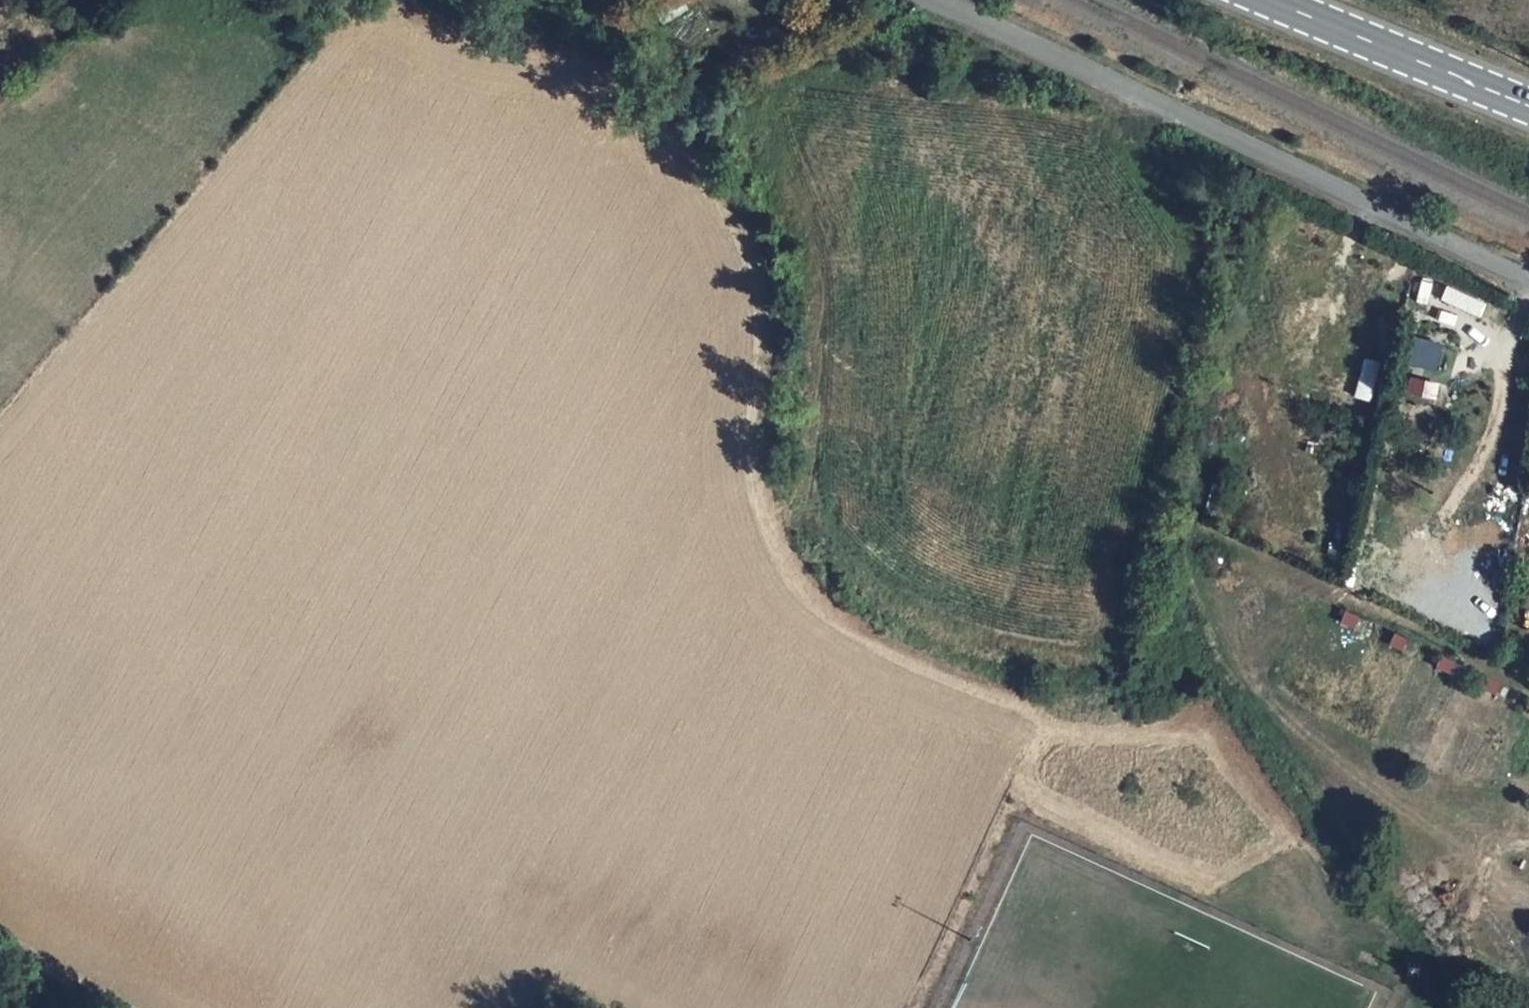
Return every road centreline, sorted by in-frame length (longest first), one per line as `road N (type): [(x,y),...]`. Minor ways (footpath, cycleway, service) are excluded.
road 1 (residential): [(1528,279),(936,0)]
road 2 (primary): [(1277,0),(1528,101)]
road 3 (track): [(122,1007),(0,946)]

